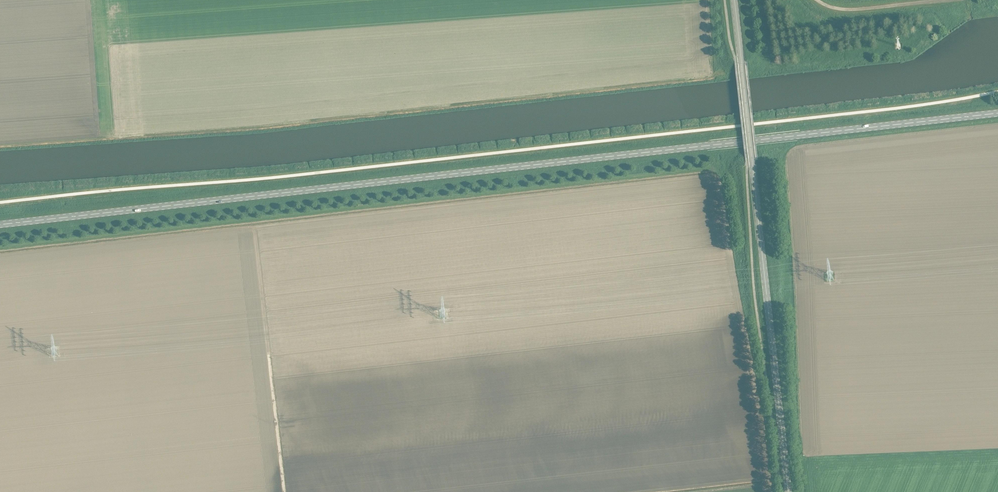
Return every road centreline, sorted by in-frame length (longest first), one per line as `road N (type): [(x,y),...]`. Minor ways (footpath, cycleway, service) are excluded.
road 1 (primary): [(0,225),(997,113)]
road 2 (secondary): [(788,491),(734,0)]

